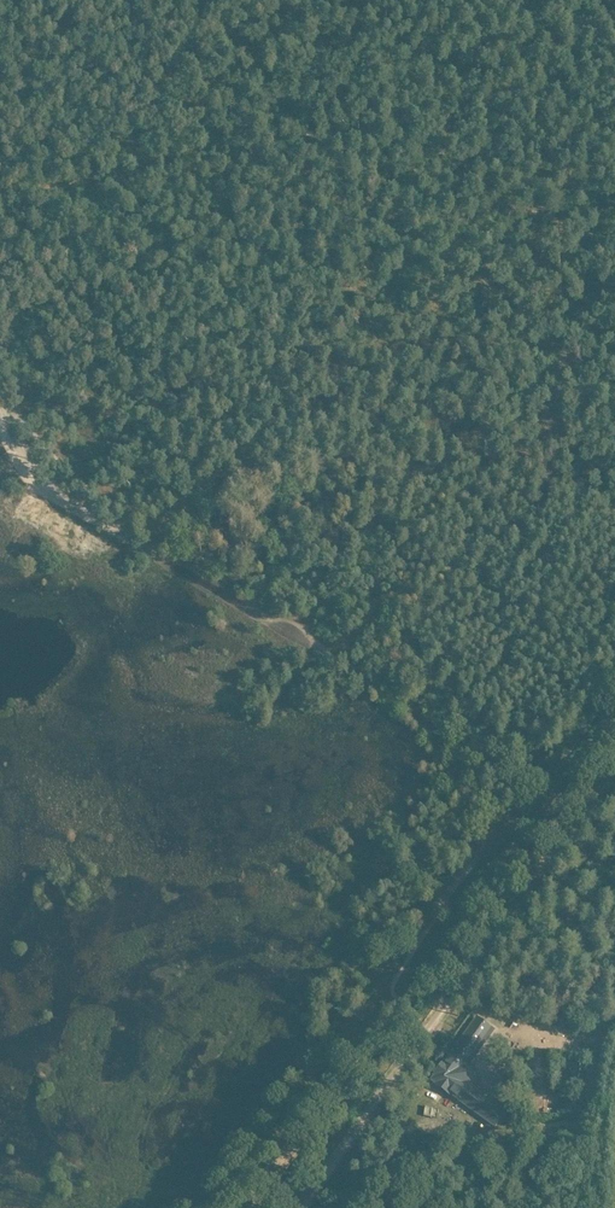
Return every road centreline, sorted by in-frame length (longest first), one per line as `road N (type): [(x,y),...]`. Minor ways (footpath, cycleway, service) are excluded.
road 1 (track): [(306,1207),(460,999)]

